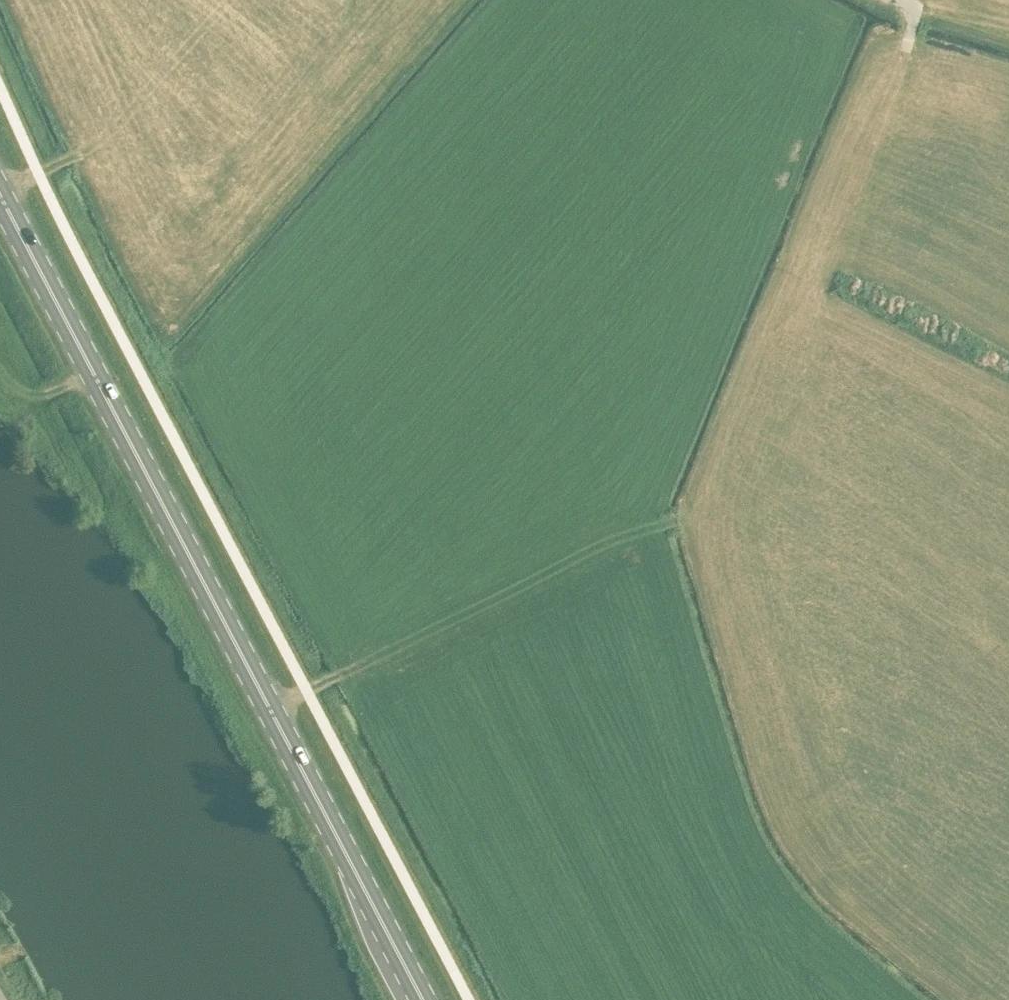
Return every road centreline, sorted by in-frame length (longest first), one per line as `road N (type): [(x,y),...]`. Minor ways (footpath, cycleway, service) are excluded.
road 1 (secondary): [(421,999),(0,205)]

